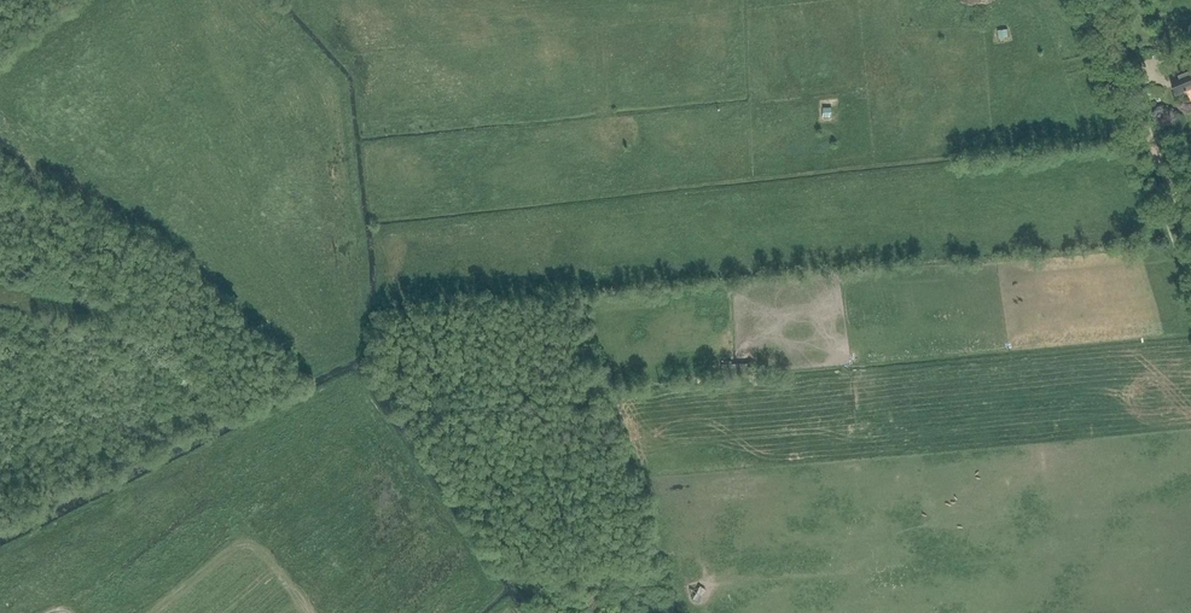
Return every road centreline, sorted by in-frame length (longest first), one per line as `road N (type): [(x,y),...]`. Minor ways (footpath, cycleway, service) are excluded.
road 1 (track): [(1190,244),(1095,0)]

